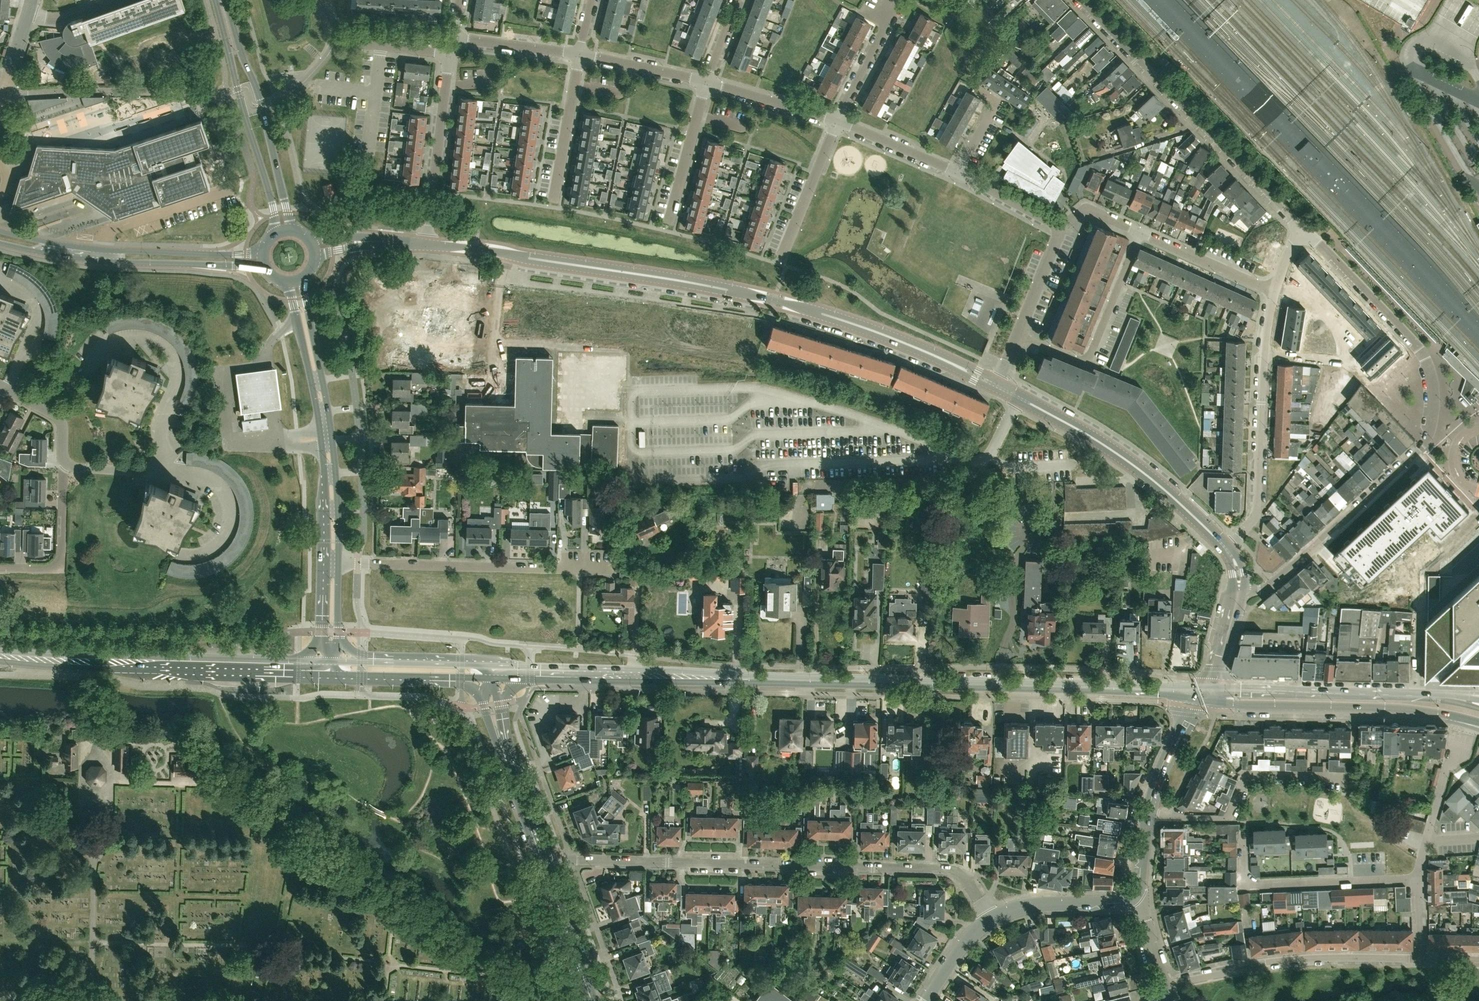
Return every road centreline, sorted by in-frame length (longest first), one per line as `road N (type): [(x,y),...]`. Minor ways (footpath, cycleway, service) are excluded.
road 1 (tertiary): [(423,245),(776,296),(906,337),(996,381)]
road 2 (residential): [(1237,590),(1267,585),(1432,429),(1434,379),(1421,347),(1303,233)]
road 3 (residential): [(990,917),(972,877),(948,866),(545,863)]
road 4 (secondary): [(1142,689),(754,679)]
road 5 (residential): [(1303,233),(1078,0)]
road 6 (secondary): [(305,661),(0,651)]
road 7 (secondary): [(0,660),(299,674)]
road 8 (secondary): [(338,563),(332,438),(302,277)]
road 9 (secondary): [(288,281),(321,439),(324,563)]
road 10 (tertiary): [(996,381),(1100,442),(1227,545)]
road 11 (secondary): [(1199,701),(1375,705),(1478,721)]
road 12 (secondary): [(1478,699),(1209,687)]
road 13 (tertiary): [(0,236),(101,256),(263,259)]
road 14 (residential): [(1423,958),(1288,960),(1164,985)]
road 15 (secondary): [(512,680),(754,679)]
road 16 (residential): [(579,569),(338,563)]
road 17 (secondary): [(213,0),(276,232)]
road 18 (residential): [(1423,958),(1423,856),(1465,726)]
road 19 (secondary): [(294,229),(227,0)]
road 20 (track): [(989,453),(972,476),(814,481),(797,502),(798,526)]
road 21 (residential): [(1150,814),(1228,819),(1248,772),(1353,774)]
road 22 (secondary): [(754,679),(665,669),(528,669)]
road 23 (residential): [(1015,335),(1084,357),(1139,232)]
road 24 (residential): [(1227,545),(1256,515),(1262,353)]
road 25 (residential): [(423,245),(447,55)]
road 26 (residential): [(0,567),(50,567),(60,560),(63,467)]
road 27 (residential): [(552,206),(579,54)]
road 28 (residential): [(779,262),(837,119)]
road 29 (residential): [(667,230),(706,81)]
road 30 (residential): [(447,55),(344,43),(329,27),(321,0)]
road 31 (residential): [(1274,288),(1139,232)]
road 32 (unclassified): [(990,917),(1030,903),(1133,897)]
road 33 (tertiary): [(592,1000),(545,863)]
road 34 (residential): [(837,119),(893,5),(883,0)]
road 35 (residential): [(837,119),(706,81)]
road 36 (residential): [(956,171),(837,119)]
road 37 (residential): [(706,81),(579,54)]
road 38 (residential): [(579,54),(452,37)]
road 39 (unclassified): [(1150,814),(1199,701)]
road 40 (residential): [(1015,335),(1060,223)]

